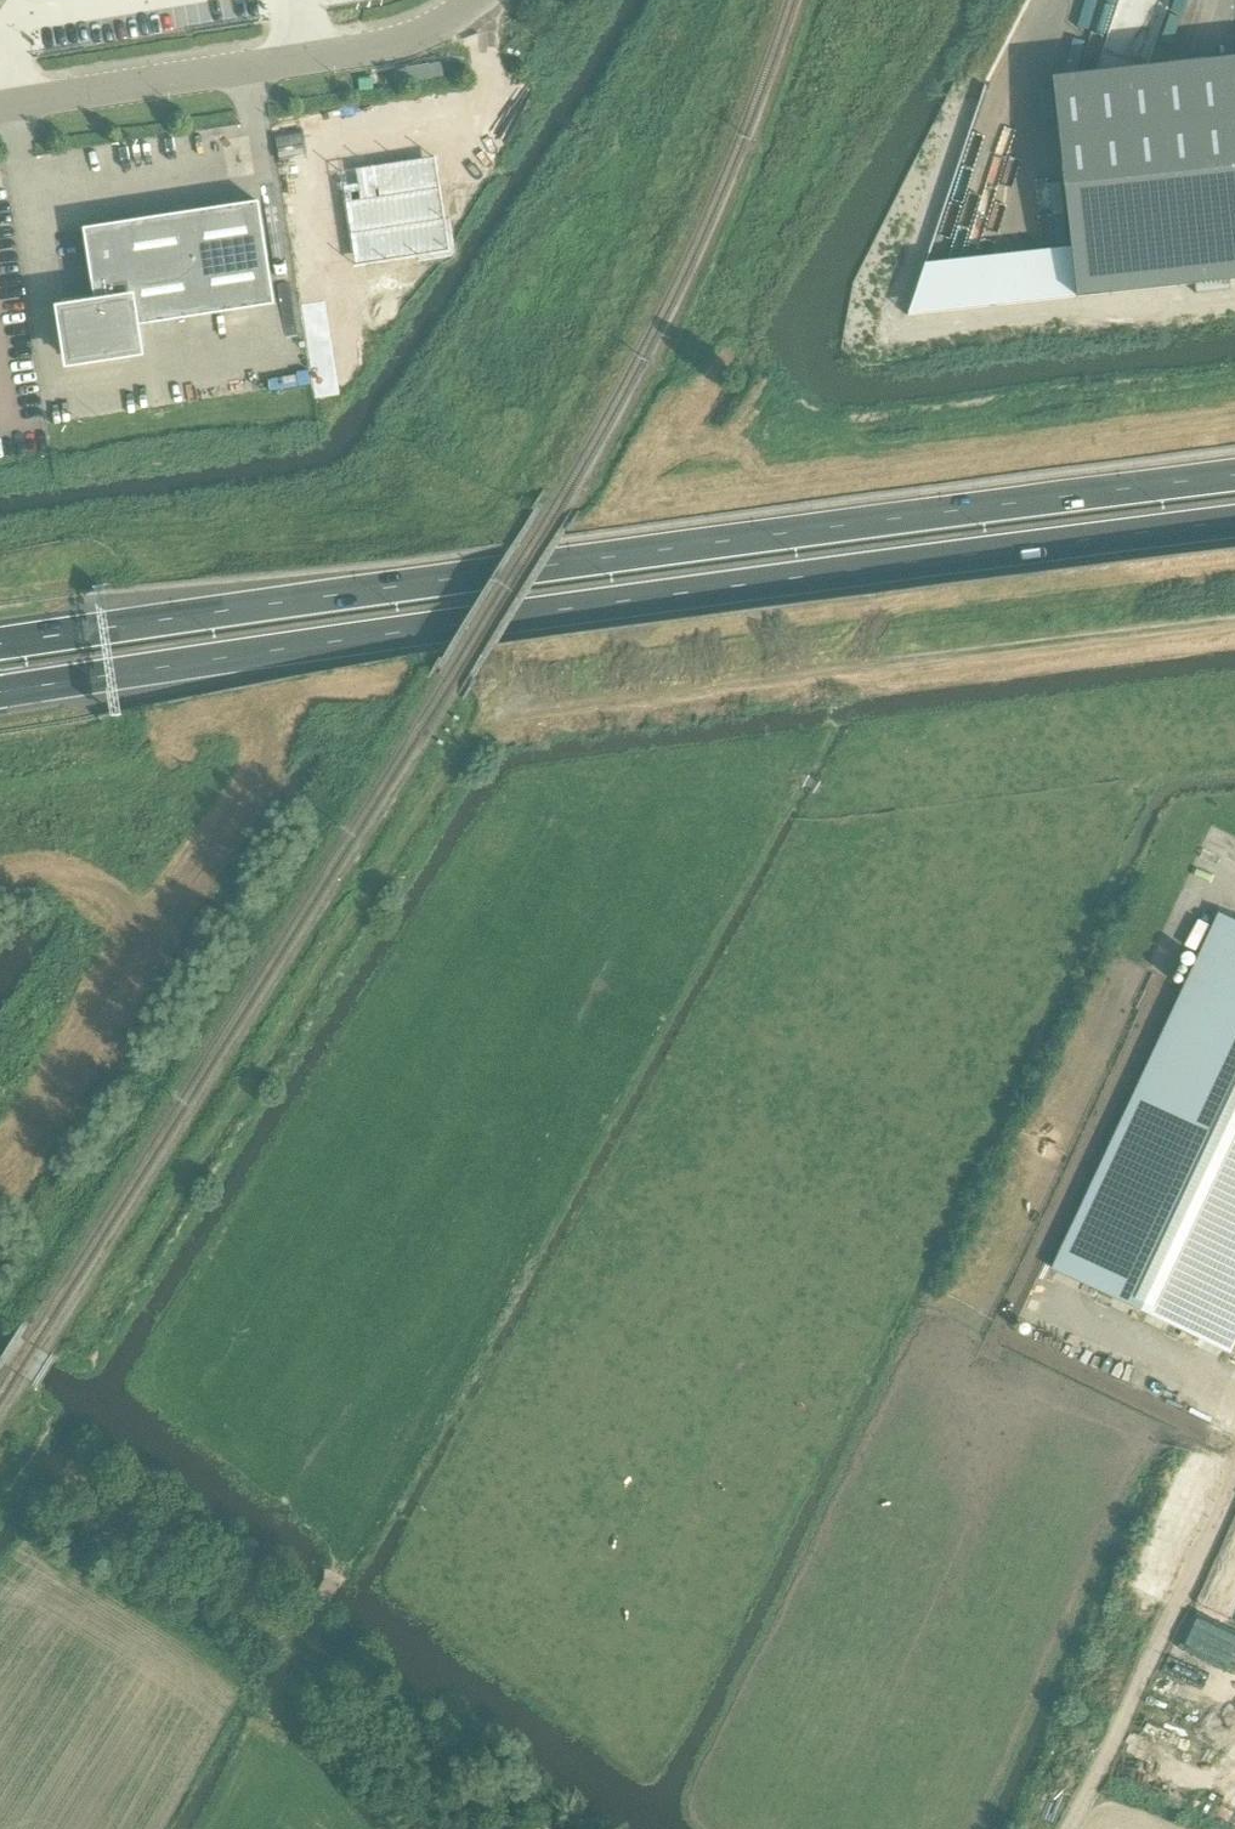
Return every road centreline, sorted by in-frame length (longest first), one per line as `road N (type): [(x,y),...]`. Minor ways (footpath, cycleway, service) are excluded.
road 1 (trunk): [(1234,473),(0,646)]
road 2 (trunk): [(0,691),(1234,525)]
road 3 (unclassified): [(0,106),(399,43),(477,0)]
road 4 (track): [(0,894),(100,891),(128,919),(133,940),(8,1145)]

